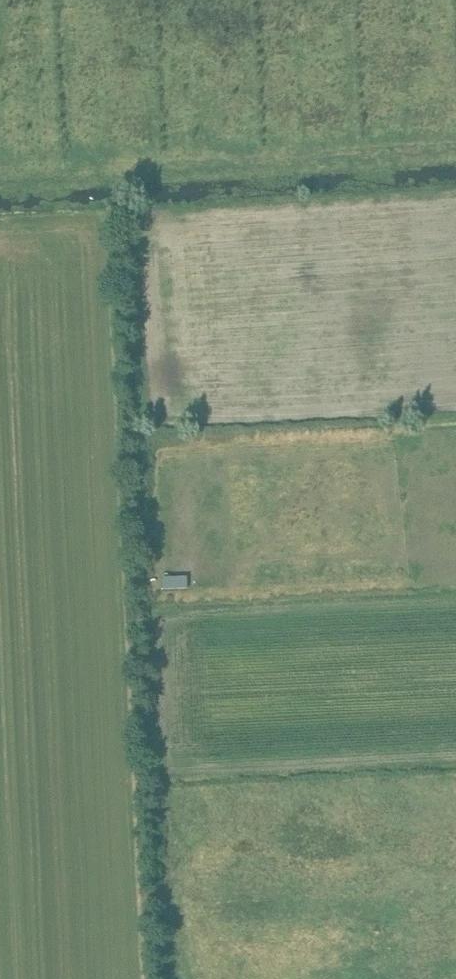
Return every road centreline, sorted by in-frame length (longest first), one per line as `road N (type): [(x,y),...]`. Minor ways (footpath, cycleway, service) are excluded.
road 1 (track): [(455,130),(0,175)]

